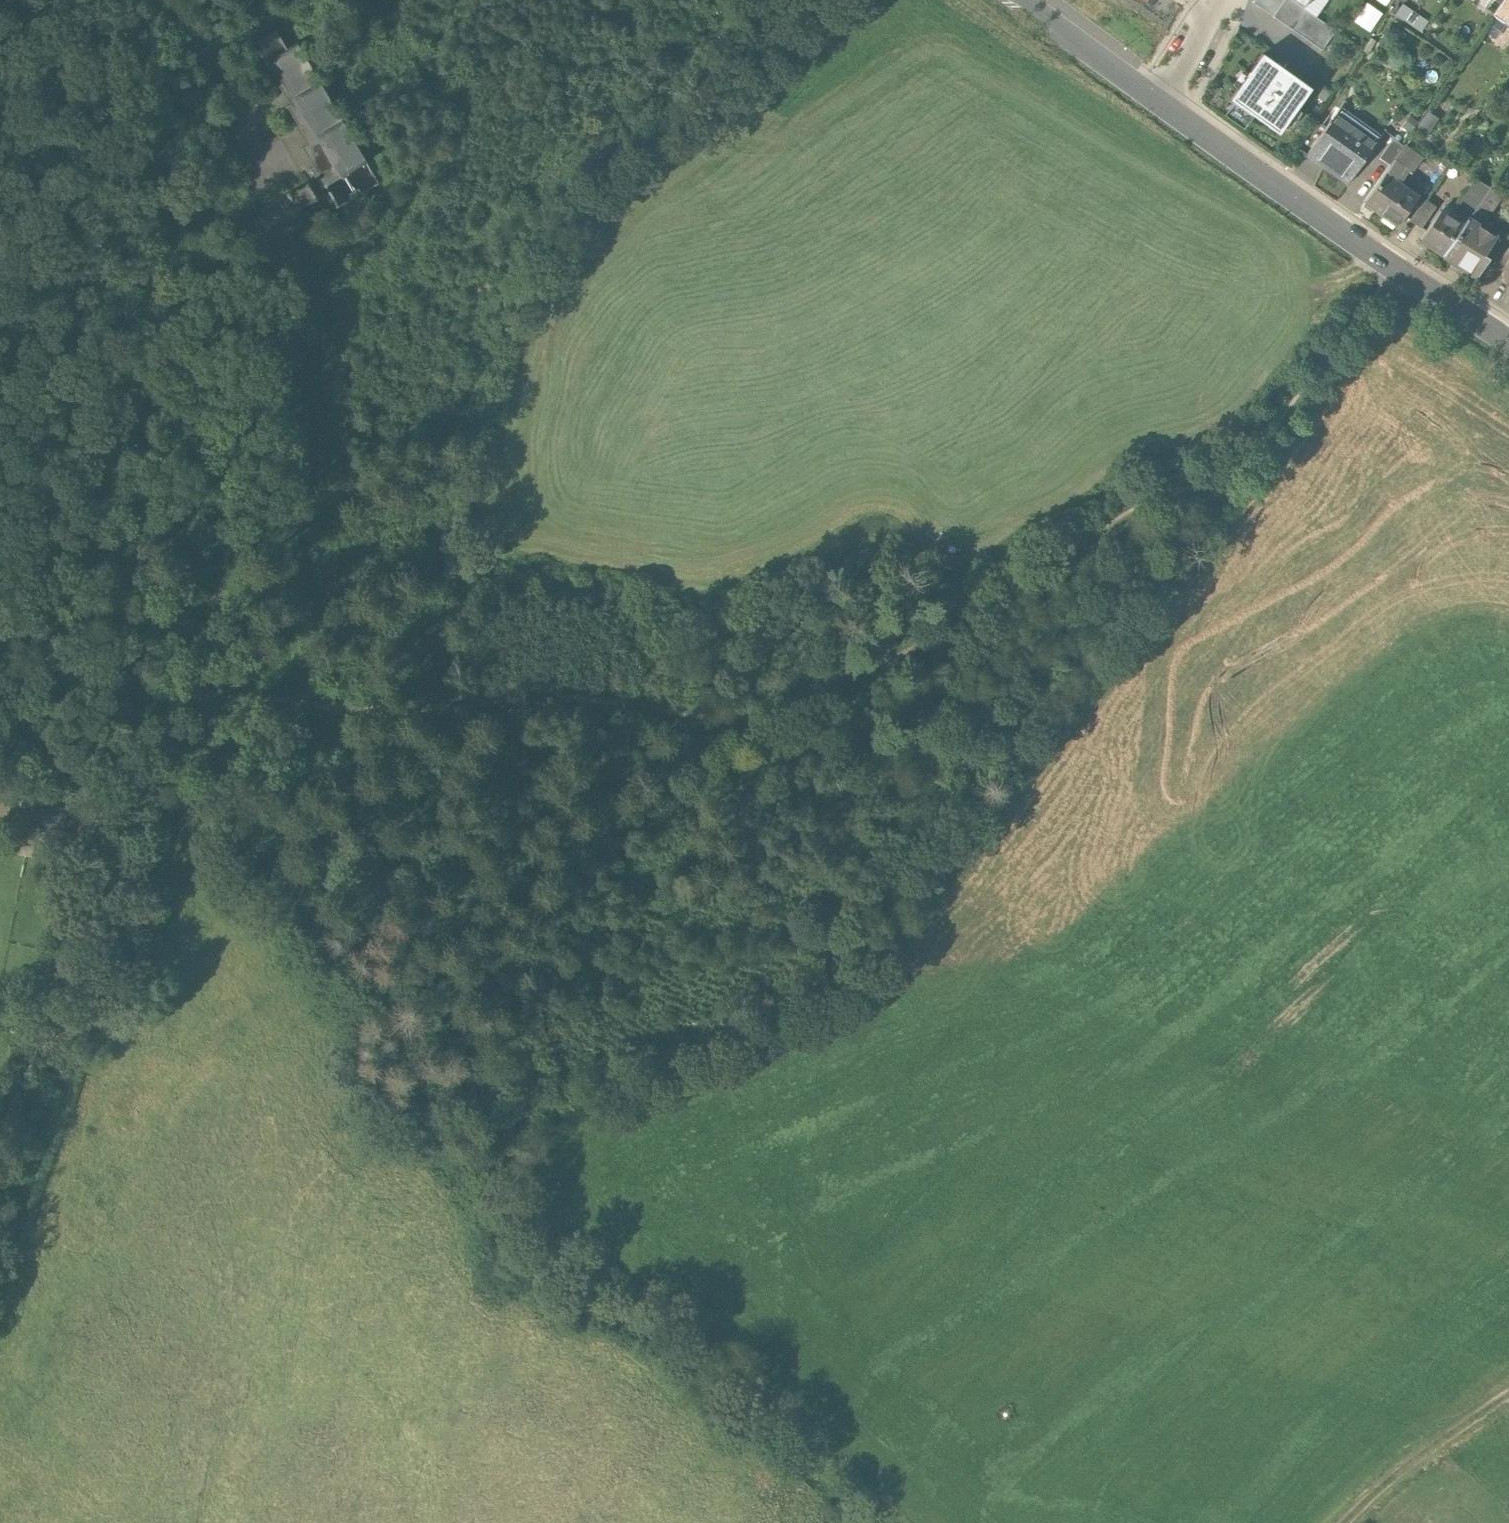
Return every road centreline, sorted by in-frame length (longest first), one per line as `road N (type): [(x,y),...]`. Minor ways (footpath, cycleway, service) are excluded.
road 1 (track): [(1394,267),(1240,472),(1151,500),(960,625),(757,724),(603,699),(385,710),(267,694),(176,654),(122,616),(0,579)]
road 2 (track): [(176,654),(174,785),(154,949),(84,1062),(41,1160),(0,1296)]
road 3 (tertiary): [(1157,101),(1508,340)]
road 4 (track): [(128,306),(118,247),(44,105),(15,29),(35,0)]
road 5 (track): [(1508,1399),(1371,1522)]
road 6 (tertiary): [(1018,0),(1157,101)]

